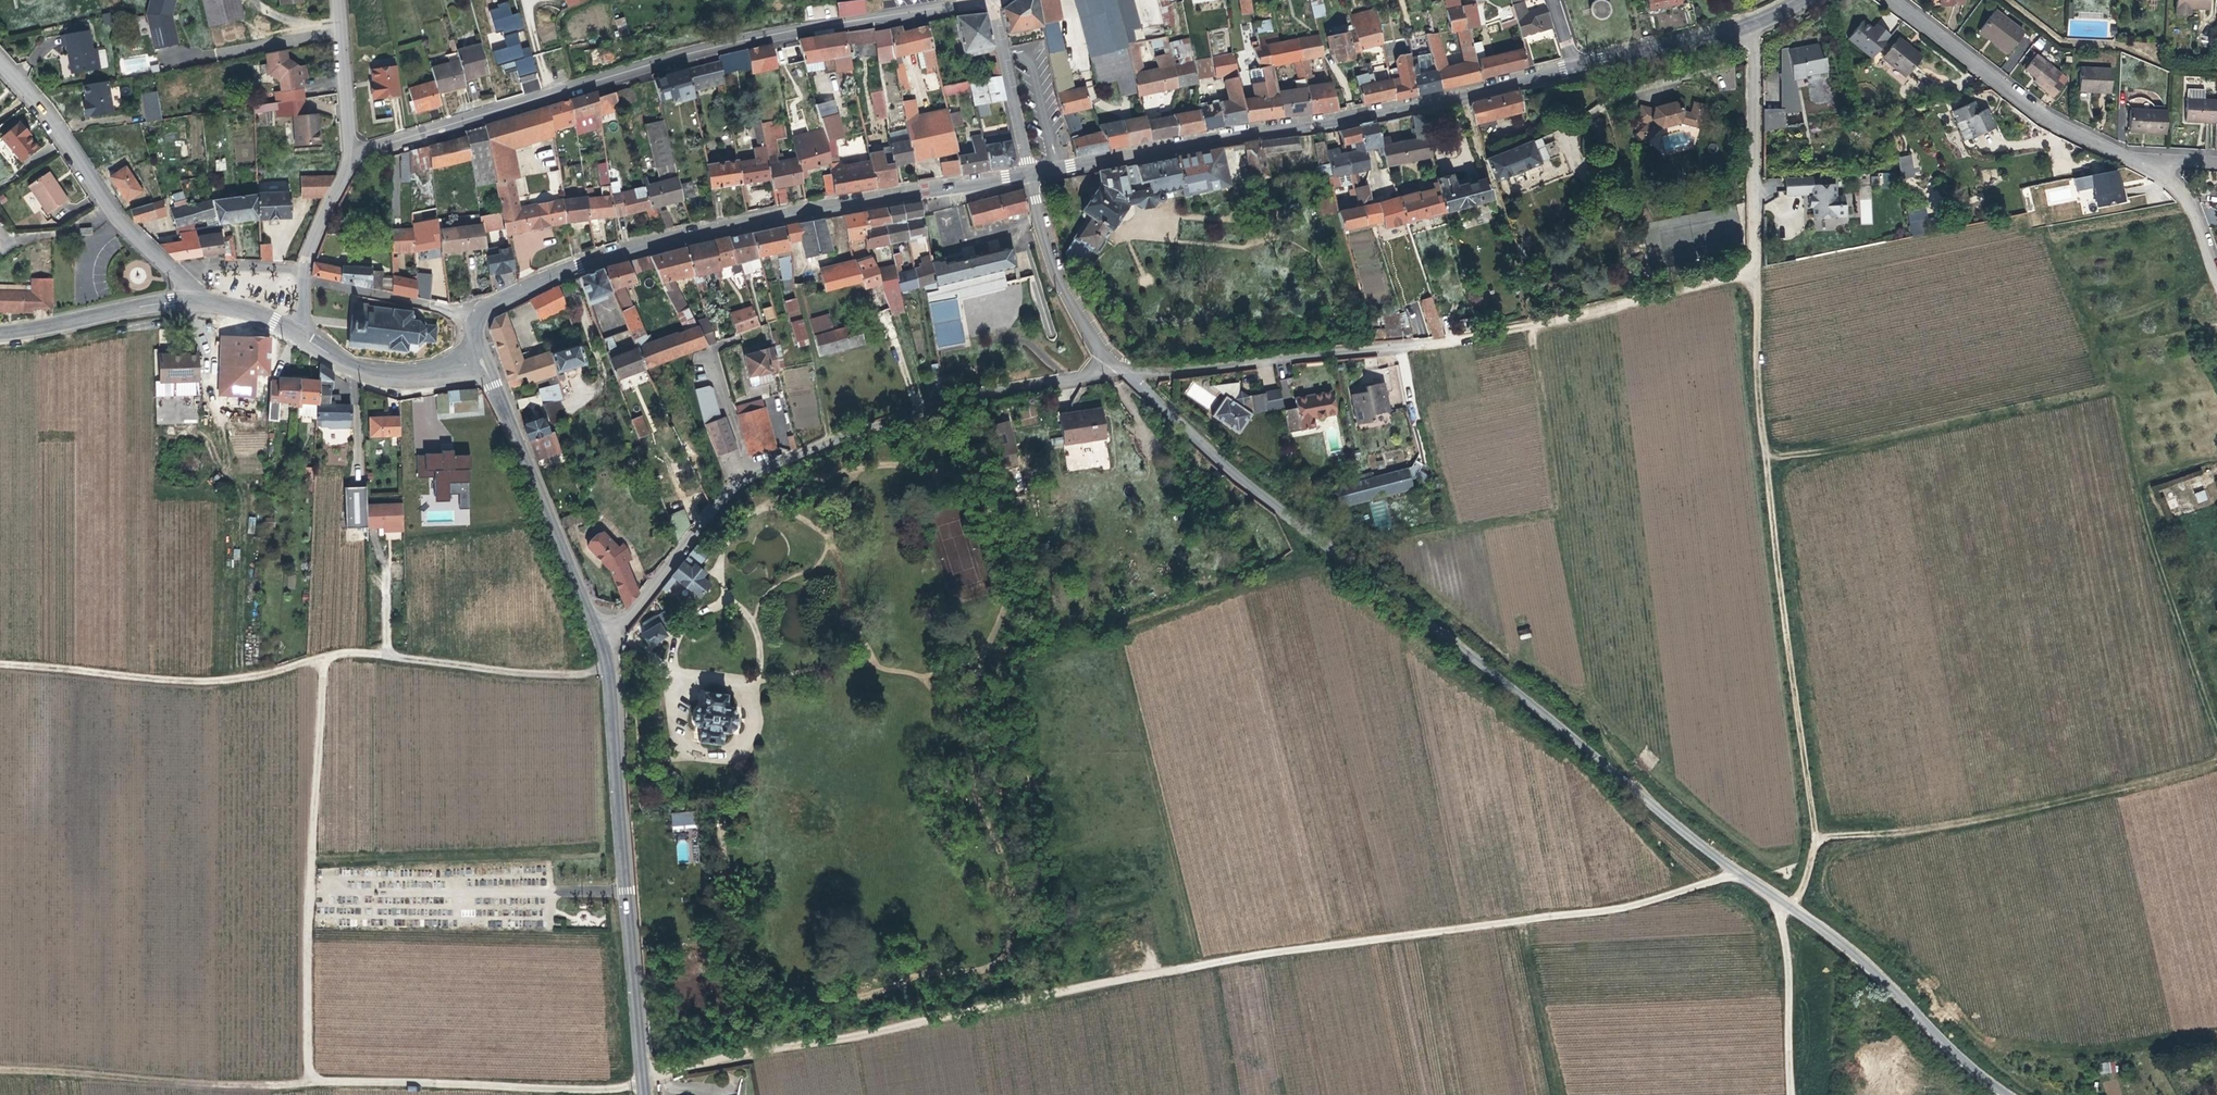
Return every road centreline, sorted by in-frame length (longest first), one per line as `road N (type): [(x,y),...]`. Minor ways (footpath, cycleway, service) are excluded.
road 1 (track): [(324,657),(306,930),(308,1081),(627,1086),(701,1063),(1226,961),(1601,912),(1736,873)]
road 2 (track): [(846,611),(877,666),(926,677),(960,720),(1011,890),(1006,954),(974,972),(924,973),(852,998),(746,1015),(748,982),(719,822)]
road 3 (unclassified): [(1338,558),(1736,873),(1830,932),(2005,1094)]
road 4 (track): [(1538,325),(1755,273),(1770,505),(1818,839)]
road 5 (residential): [(351,156),(698,51),(990,1)]
road 6 (track): [(608,670),(518,673),(356,652),(191,681),(0,664)]
road 7 (residential): [(1123,372),(970,398),(785,457),(729,494),(634,610),(599,638)]
road 8 (track): [(726,604),(723,553),(748,514),(808,479),(847,468),(928,467),(971,490),(993,513),(1011,575),(979,668),(926,677)]
road 9 (tertiary): [(481,317),(506,296),(650,245),(1031,173)]
road 10 (tertiary): [(1031,173),(1350,118),(1575,68)]
road 11 (track): [(2216,764),(1972,821),(1818,839),(1789,907)]
road 12 (tertiary): [(599,638),(645,1094)]
road 13 (track): [(2099,392),(1833,450),(1765,453)]
road 14 (tertiary): [(473,344),(599,638)]
road 15 (track): [(0,1070),(261,1086),(308,1081)]
road 16 (residential): [(1896,0),(2032,111),(2152,165)]
road 17 (unclassified): [(1338,558),(1123,372)]
road 18 (residential): [(1123,372),(1405,346)]
road 19 (track): [(760,509),(793,515),(823,535),(838,558),(847,605),(822,666),(755,682)]
road 20 (residential): [(0,63),(122,222),(178,277)]
road 21 (track): [(743,747),(710,759),(687,750),(671,719),(683,686),(692,679),(745,687),(756,711),(749,739)]
road 22 (residential): [(1748,24),(1755,273)]
road 23 (residential): [(1031,173),(1053,272),(1090,338),(1123,372)]
road 24 (track): [(1555,512),(1338,558)]
road 25 (tertiary): [(0,334),(147,305),(201,303)]
road 26 (track): [(1791,1094),(1786,950),(1774,898)]
road 27 (tertiary): [(301,338),(360,369),(394,376),(444,369),(473,344)]
road 28 (residential): [(481,317),(306,280)]
road 29 (tertiary): [(1575,68),(1748,24)]
road 30 (tertiary): [(1031,173),(990,1)]
road 31 (residential): [(351,156),(338,0)]
road 32 (track): [(1405,346),(1538,325)]
road 33 (unclassified): [(2216,274),(2184,196),(2152,165)]
road 34 (residential): [(178,277),(204,265),(303,272)]
road 35 (residential): [(303,272),(351,156)]
road 36 (track): [(732,603),(708,609),(682,630),(672,669),(683,686)]
road 37 (track): [(753,623),(774,586),(820,562),(827,539)]

